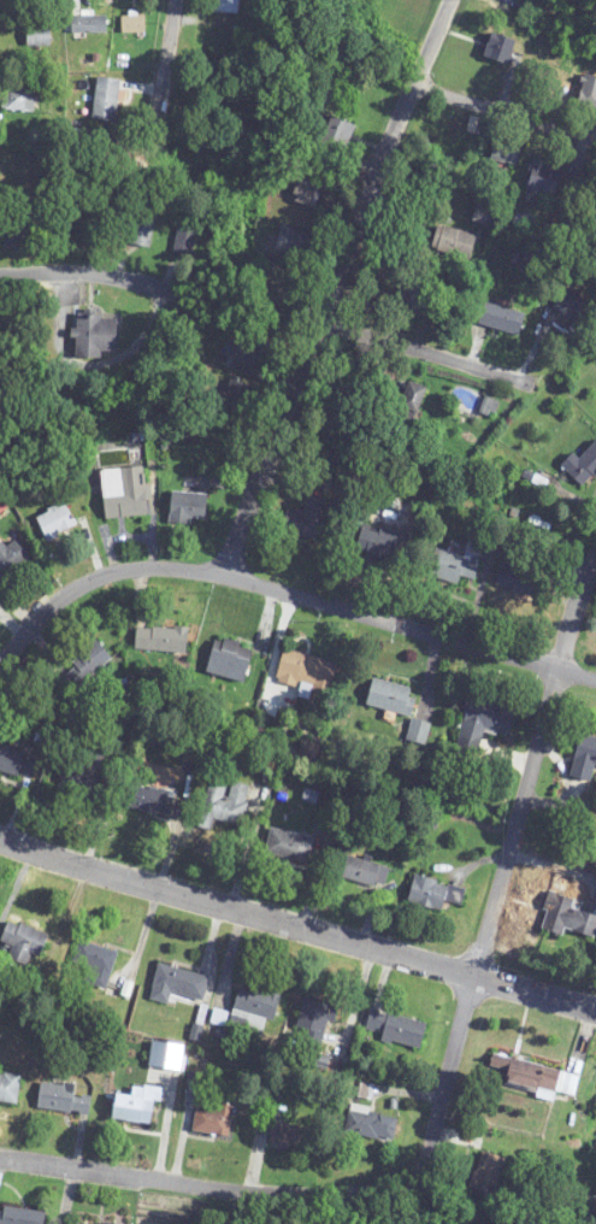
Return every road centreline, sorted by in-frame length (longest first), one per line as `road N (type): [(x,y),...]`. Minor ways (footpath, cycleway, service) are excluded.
road 1 (residential): [(595,680),(224,573),(167,565),(116,571),(67,594),(0,667)]
road 2 (residential): [(476,976),(431,1147),(415,1179),(394,1193),(262,1190),(0,1156)]
road 3 (residential): [(595,1009),(0,840)]
road 4 (residential): [(449,0),(224,573)]
road 5 (residential): [(595,569),(566,632),(476,976)]
road 6 (residential): [(530,381),(318,324)]
road 7 (residential): [(580,129),(414,84)]
road 8 (residential): [(152,286),(49,270),(0,273)]
road 9 (residential): [(174,0),(158,124)]

